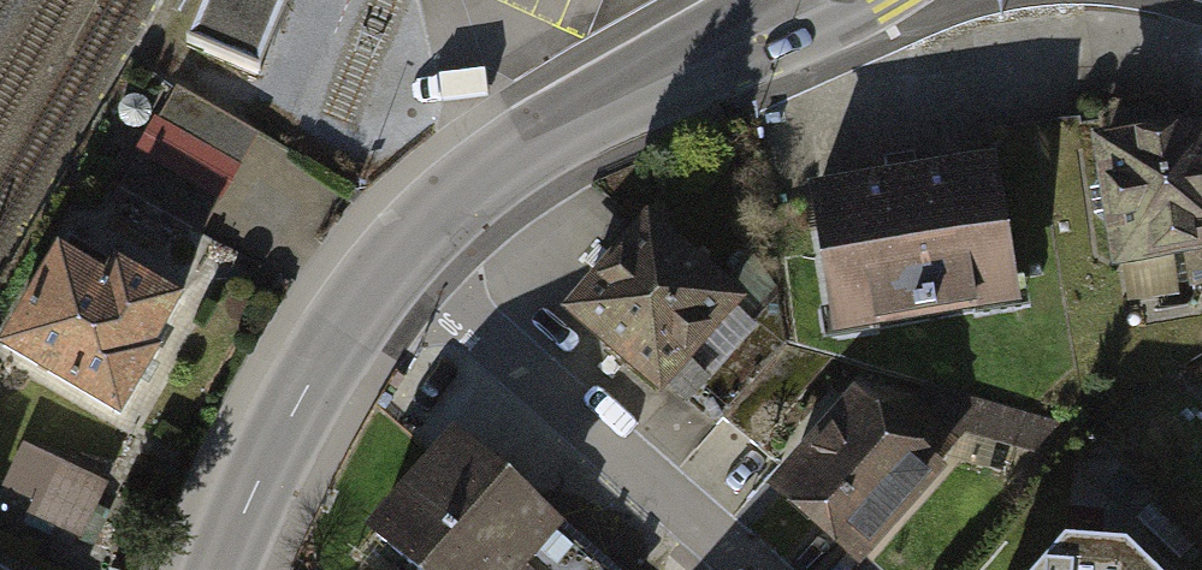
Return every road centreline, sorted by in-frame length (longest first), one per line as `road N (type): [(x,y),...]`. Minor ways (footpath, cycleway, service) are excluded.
road 1 (tertiary): [(396,255),(486,172),(535,139),(848,0)]
road 2 (residential): [(396,255),(755,569)]
road 3 (tertiary): [(220,569),(312,375),(396,255)]

